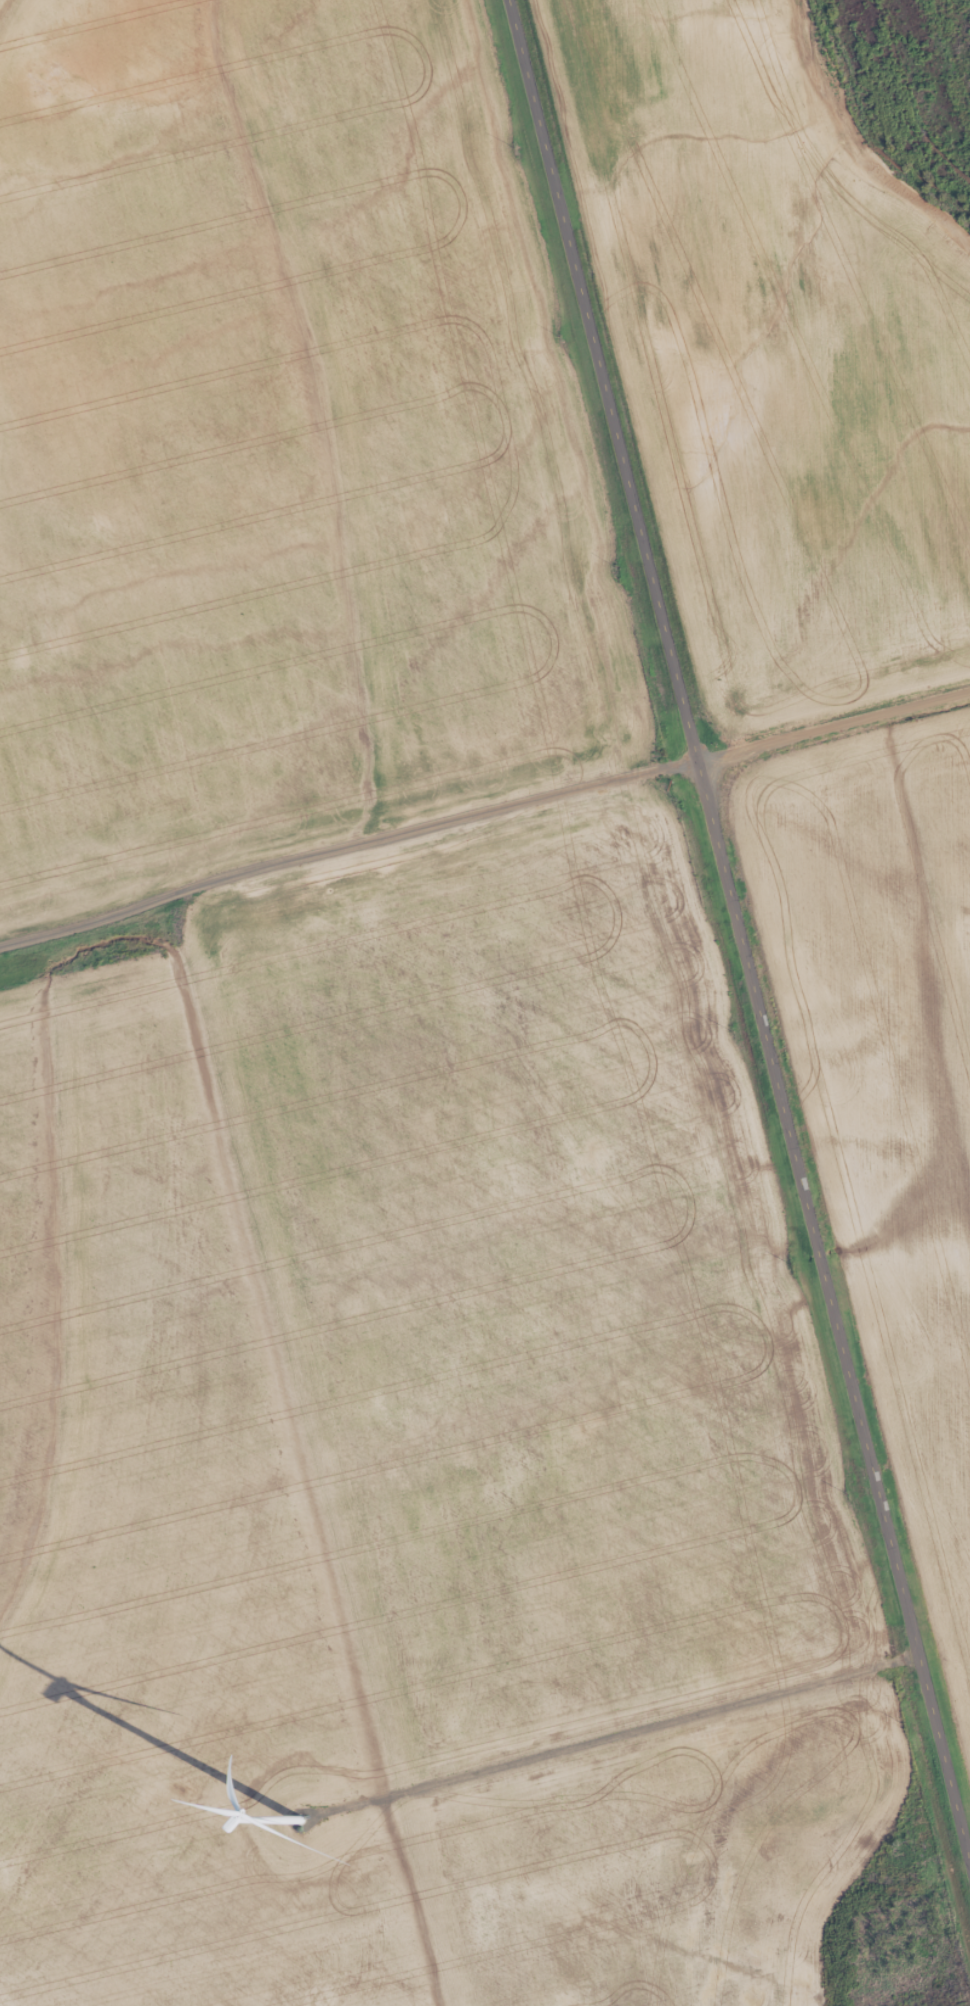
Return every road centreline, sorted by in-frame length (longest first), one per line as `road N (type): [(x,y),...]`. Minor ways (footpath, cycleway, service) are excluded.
road 1 (tertiary): [(508,0),(969,1856)]
road 2 (residential): [(0,927),(696,756)]
road 3 (residential): [(696,756),(969,688)]

